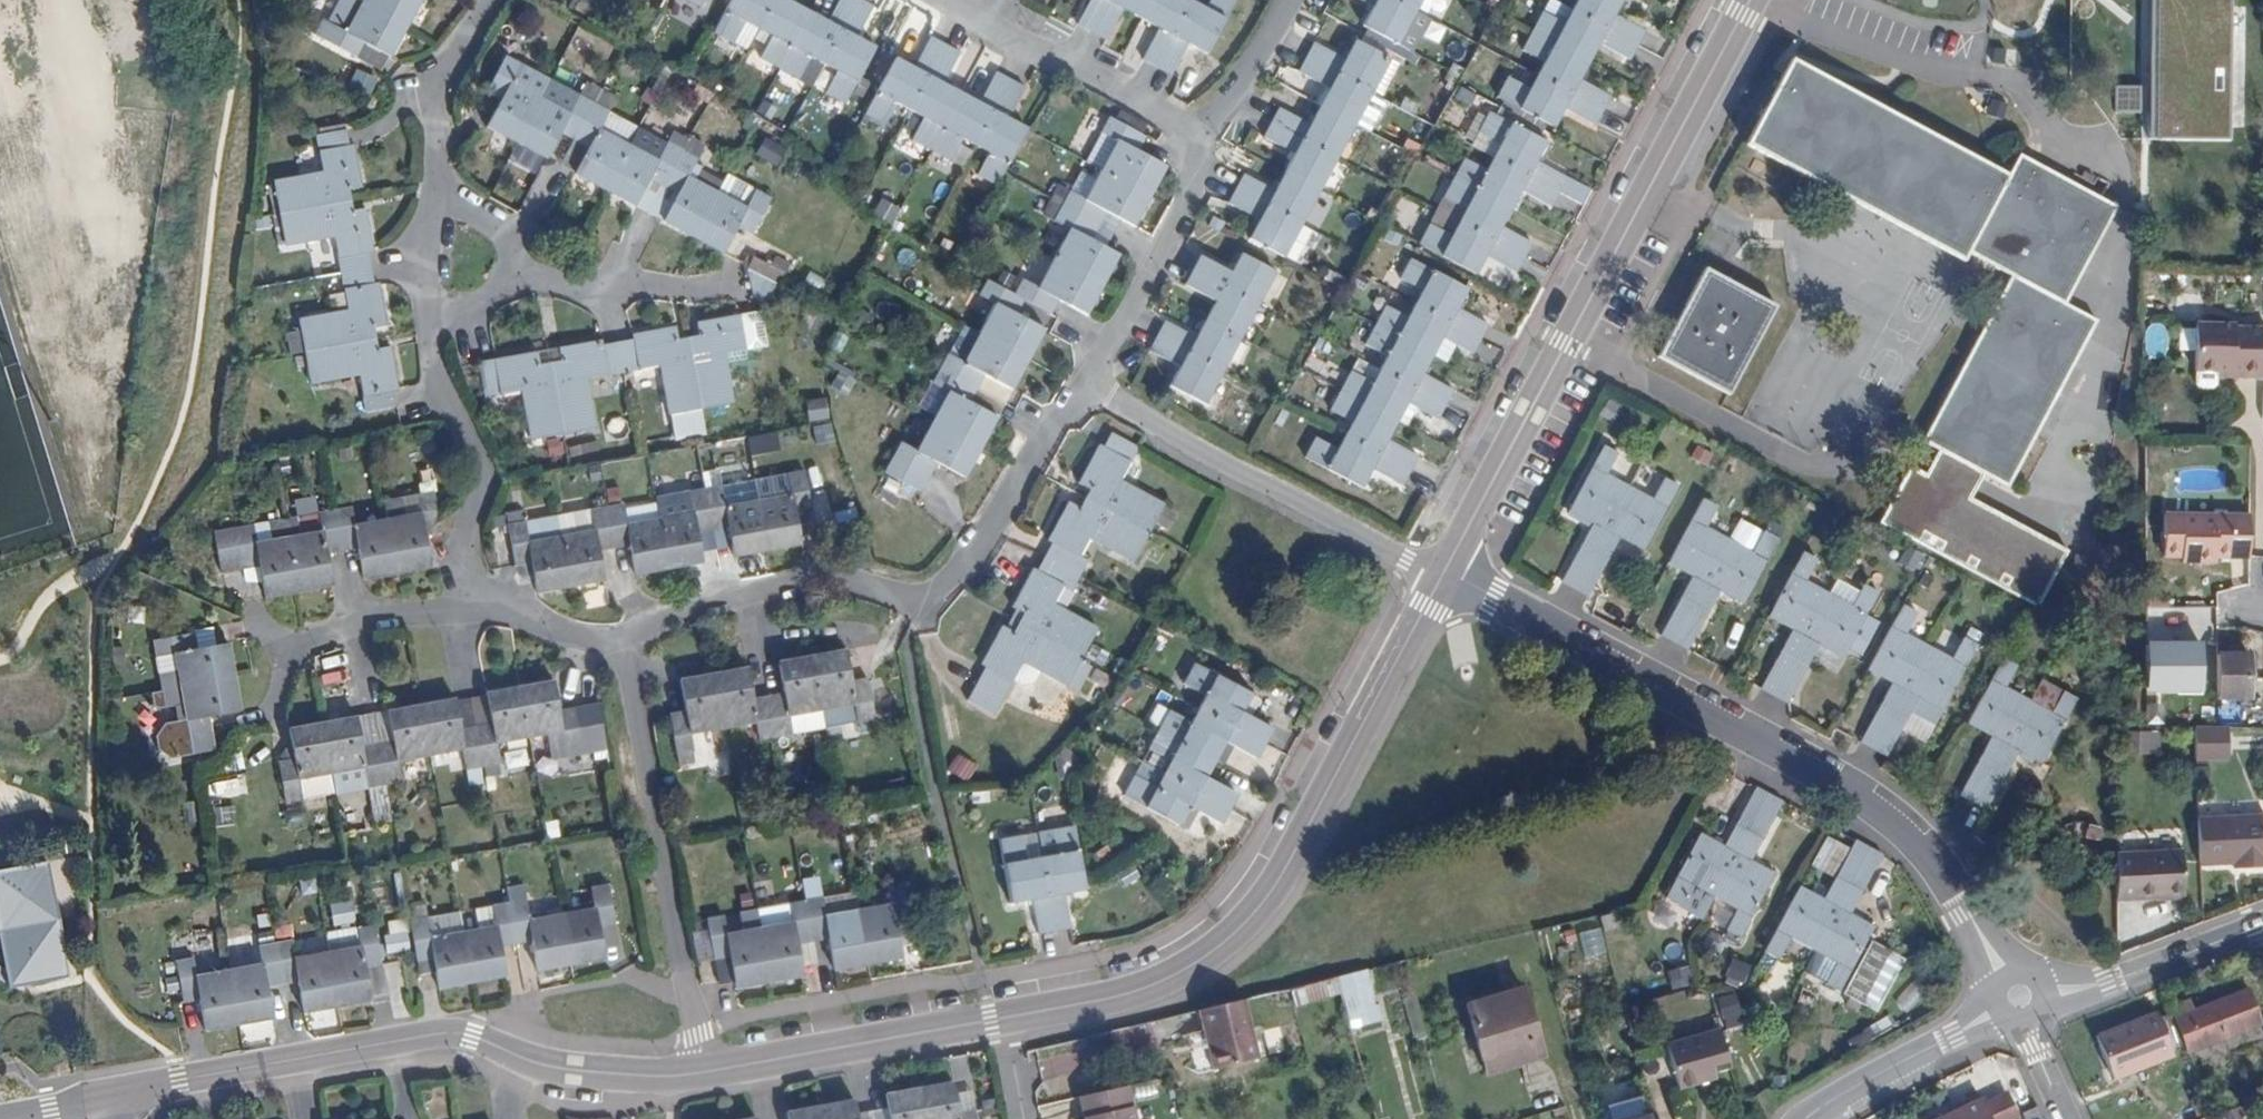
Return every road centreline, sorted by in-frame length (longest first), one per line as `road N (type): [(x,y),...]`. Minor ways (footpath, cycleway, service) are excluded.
road 1 (residential): [(706,1073),(1114,998),(1203,959),(1275,885),(1443,576)]
road 2 (residential): [(1443,576),(1750,0)]
road 3 (residential): [(1978,928),(1943,870),(1885,807),(1443,576)]
road 4 (residential): [(110,1096),(439,1034),(473,1036),(571,1071),(706,1073)]
road 5 (residential): [(1087,378),(992,527),(939,592),(911,598),(822,579),(701,604),(624,638)]
road 6 (residential): [(706,1073),(624,638)]
road 7 (residential): [(1443,576),(1228,465),(1087,378)]
road 8 (residential): [(432,319),(440,381),(486,468),(464,550),(478,605)]
road 9 (residential): [(951,0),(1164,116),(1190,145)]
road 10 (residential): [(1087,378),(1194,187),(1190,145)]
road 11 (residential): [(516,259),(603,296),(734,291)]
road 12 (residential): [(436,197),(435,83),(490,0)]
road 13 (residential): [(478,605),(273,646)]
road 14 (residential): [(1190,145),(1227,104),(1292,0)]
road 15 (tertiary): [(2262,929),(2104,983)]
road 16 (tertiary): [(1950,1038),(1809,1118)]
road 17 (residential): [(624,638),(478,605)]
road 18 (residential): [(432,319),(436,197)]

